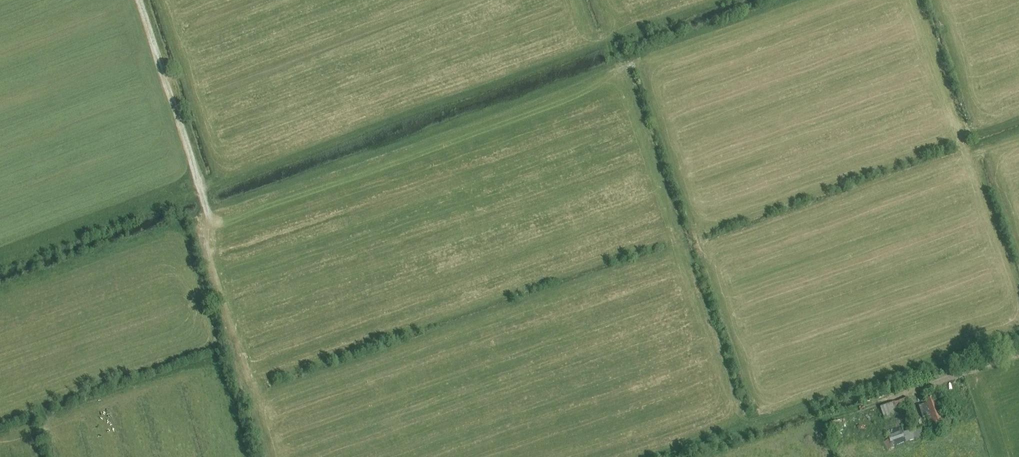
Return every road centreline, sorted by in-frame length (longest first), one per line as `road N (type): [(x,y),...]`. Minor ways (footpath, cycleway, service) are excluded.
road 1 (track): [(826,419),(1018,351)]

